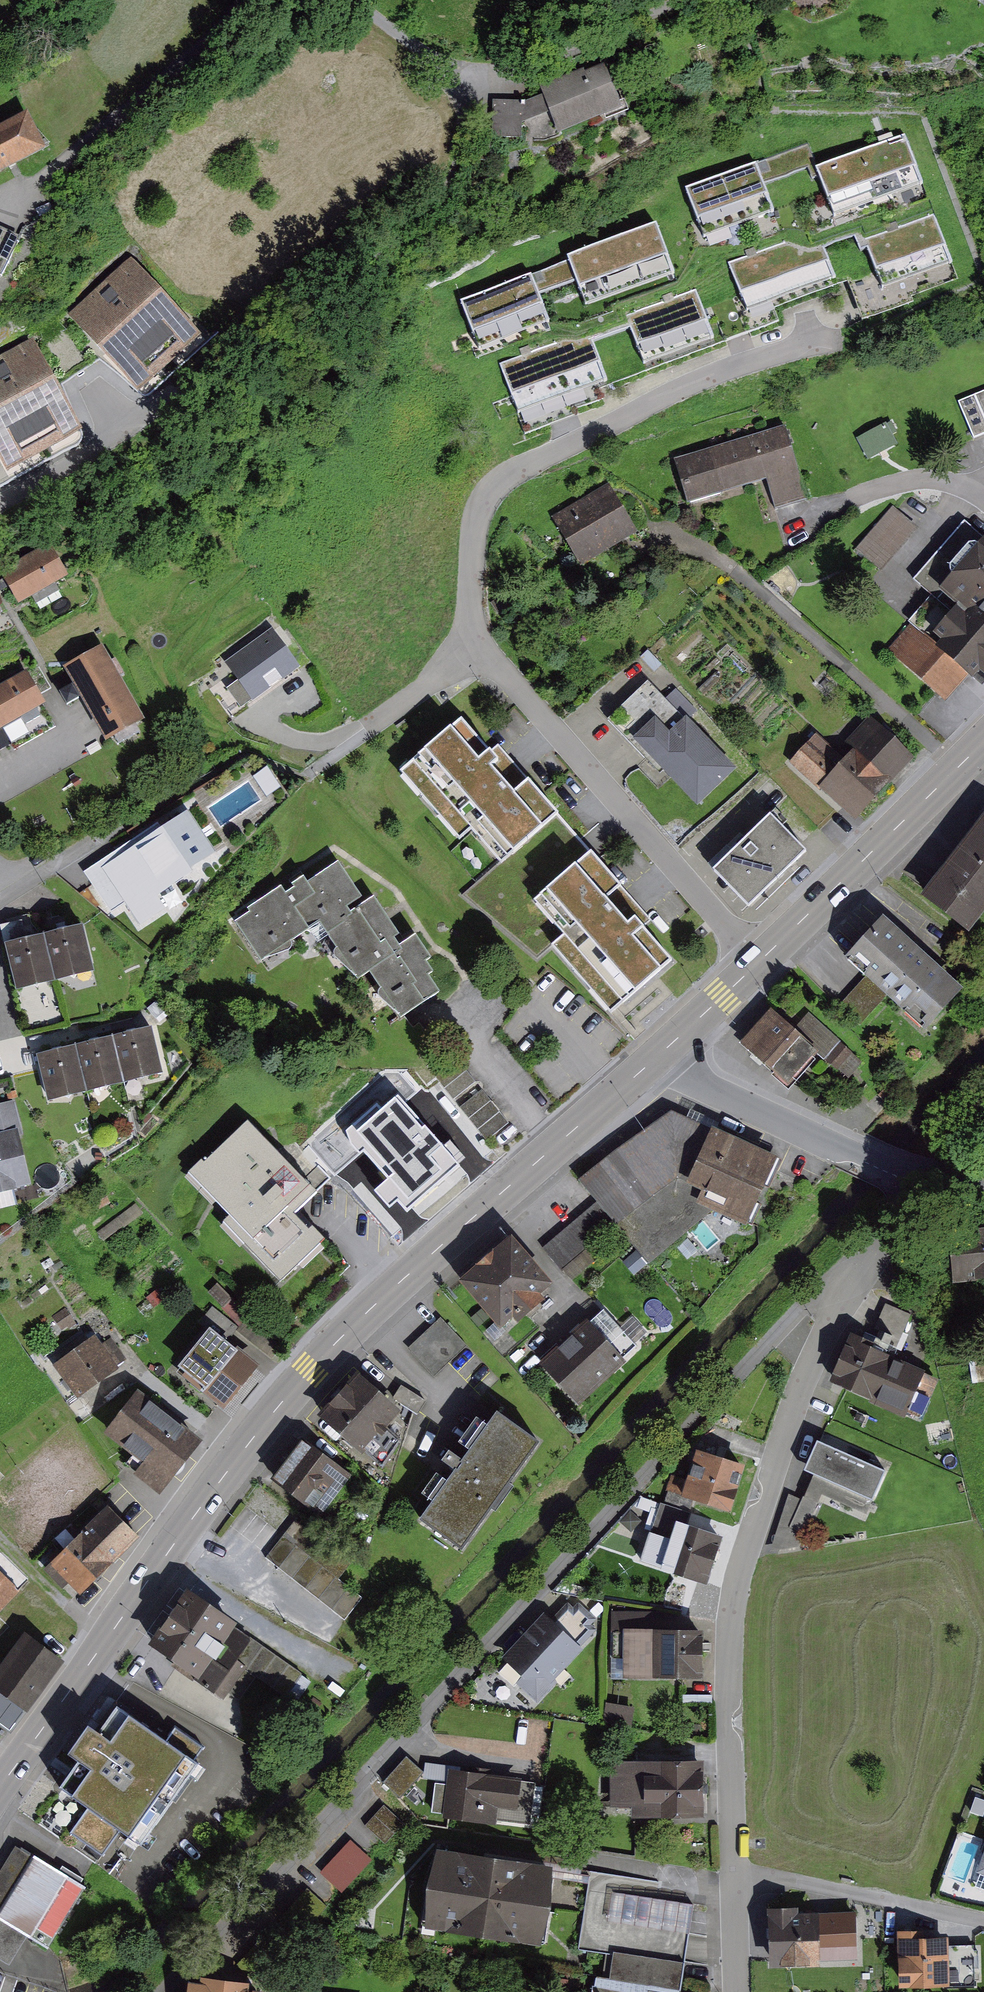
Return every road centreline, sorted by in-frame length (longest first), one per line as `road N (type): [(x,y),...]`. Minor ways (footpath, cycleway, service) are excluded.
road 1 (primary): [(0,1791),(246,1448),(338,1342),(665,1051)]
road 2 (residential): [(839,339),(753,361),(679,392),(497,482),(477,521),(469,608),(477,646),(759,963)]
road 3 (residential): [(738,1991),(735,1629),(749,1549),(791,1426),(877,1244),(934,1184)]
road 4 (primary): [(759,963),(983,743)]
road 5 (residential): [(665,1051),(685,1073),(934,1184)]
road 6 (track): [(463,151),(409,230),(234,338)]
road 7 (residential): [(234,338),(121,433),(0,502)]
road 8 (residential): [(352,0),(470,83),(463,151)]
road 9 (residential): [(0,904),(117,828)]
road 10 (primary): [(665,1051),(759,963)]

